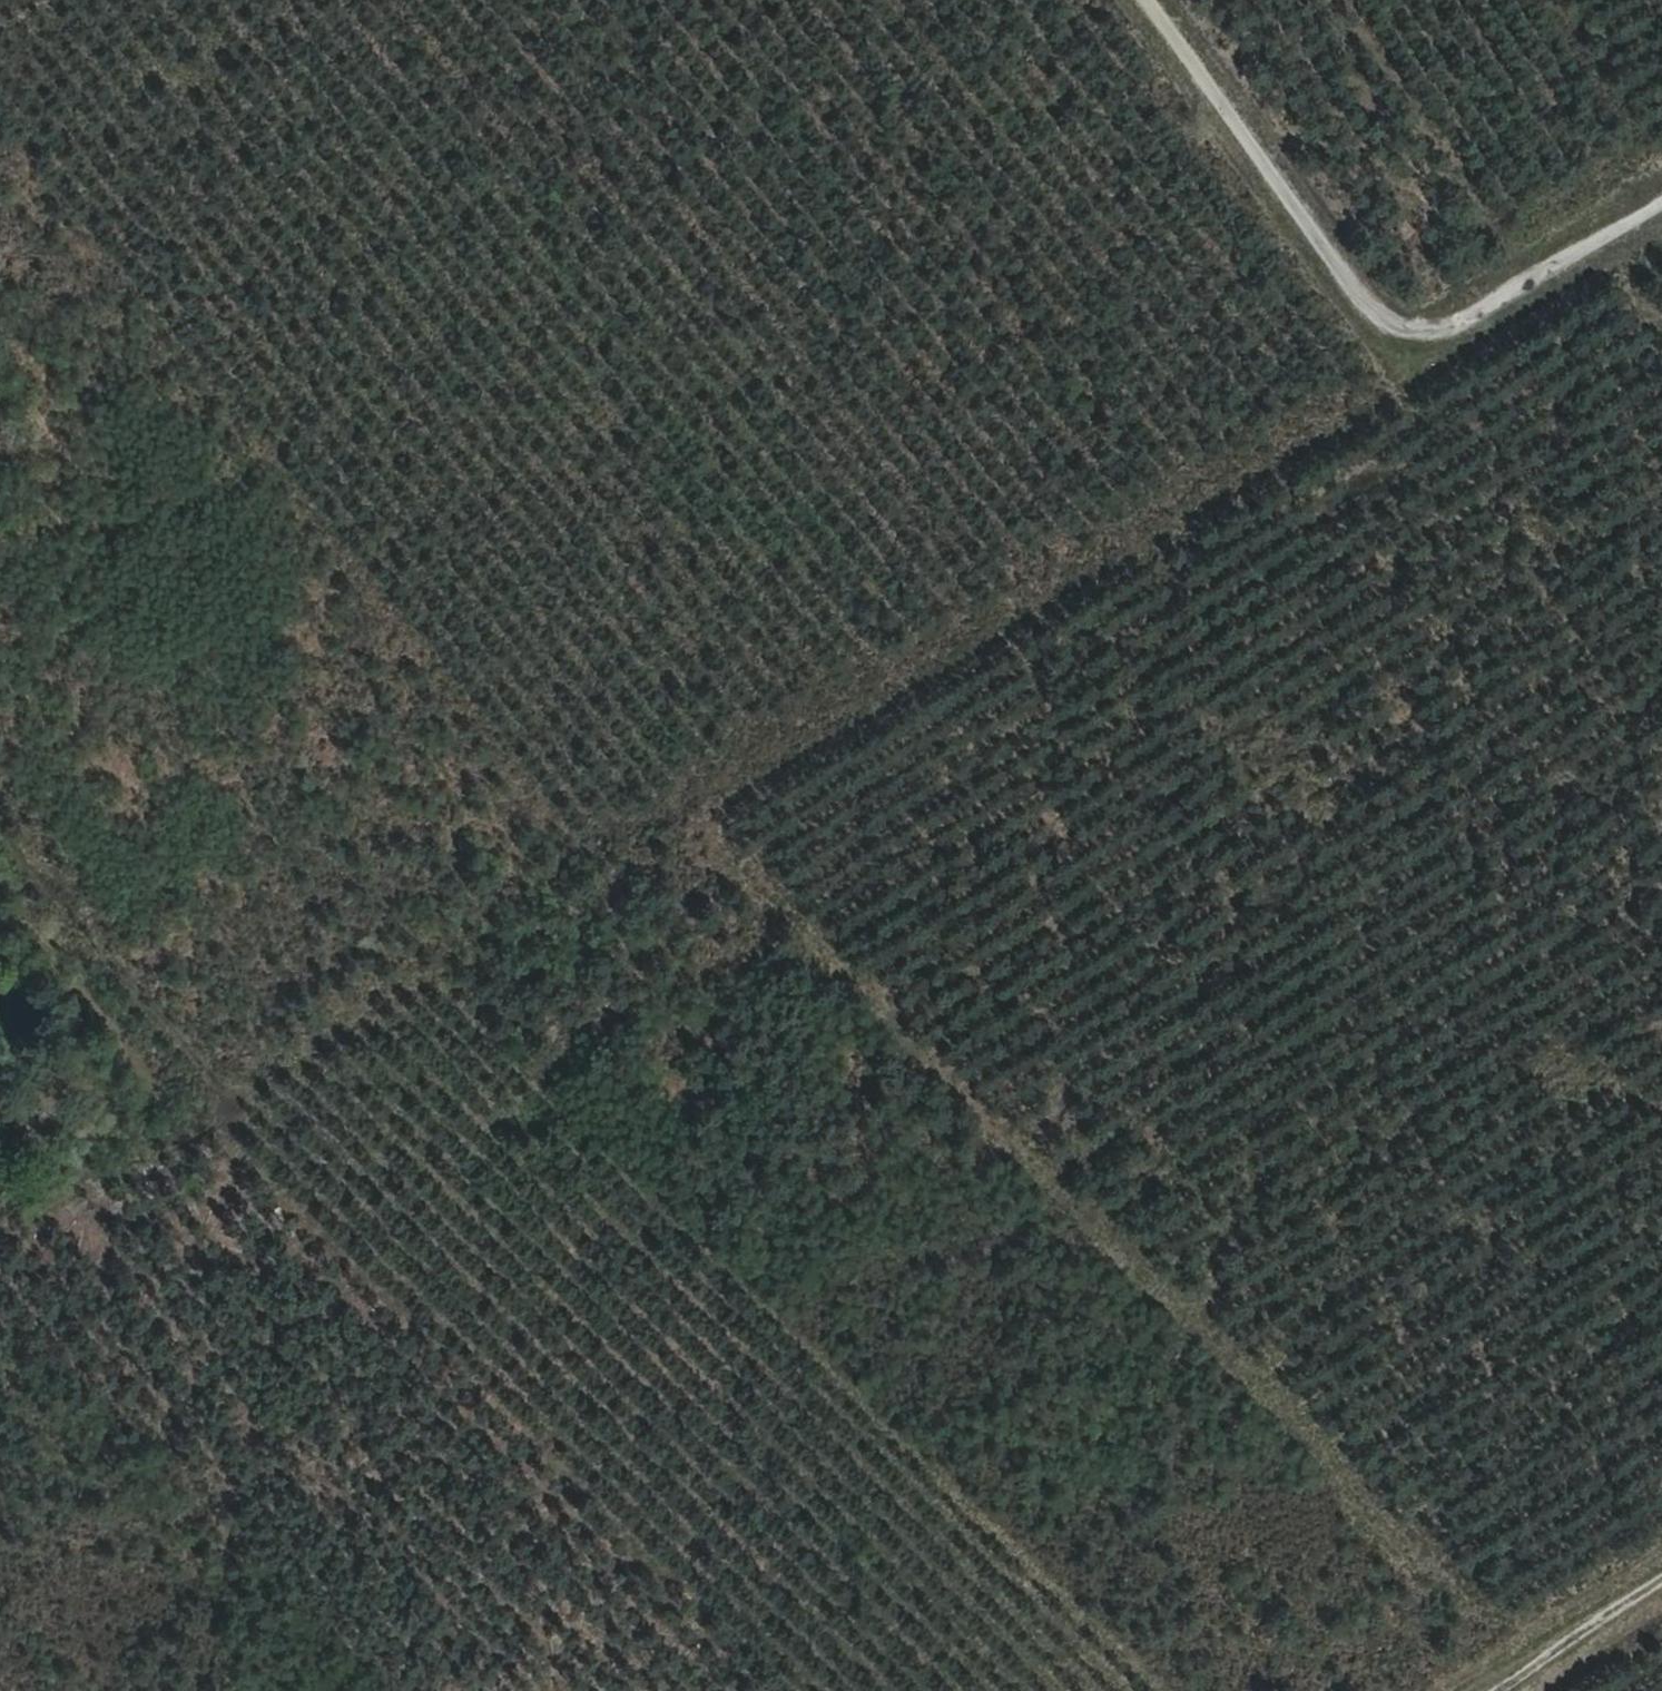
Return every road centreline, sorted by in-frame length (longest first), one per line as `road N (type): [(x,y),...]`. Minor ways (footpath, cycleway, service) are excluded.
road 1 (track): [(1661,203),(1448,330),(1412,337),(1350,285),(1146,0)]
road 2 (track): [(1661,1589),(1498,1690)]

